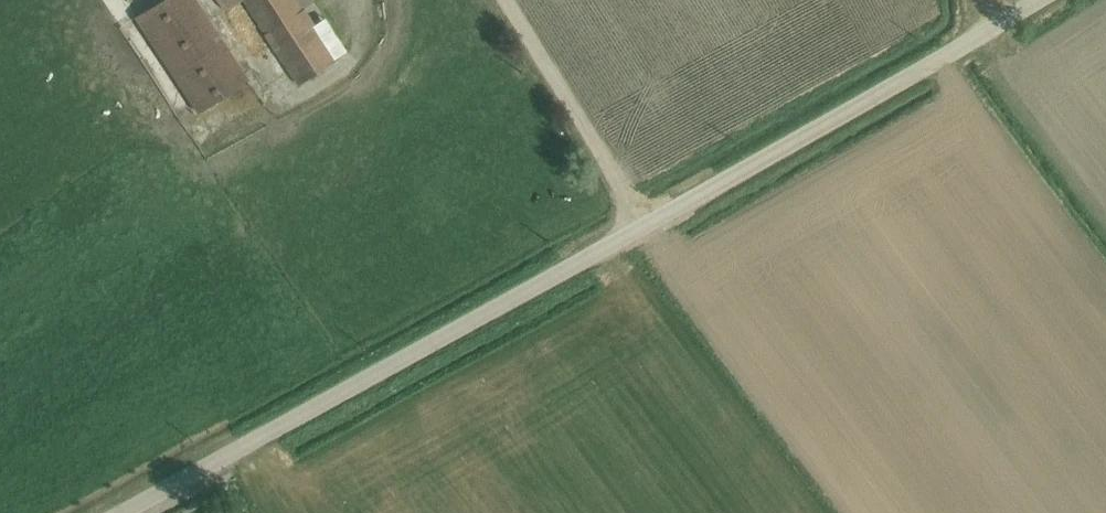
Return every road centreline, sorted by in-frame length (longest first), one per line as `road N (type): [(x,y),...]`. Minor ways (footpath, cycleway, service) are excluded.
road 1 (residential): [(1046,0),(413,365),(135,512)]
road 2 (track): [(644,228),(497,0)]

